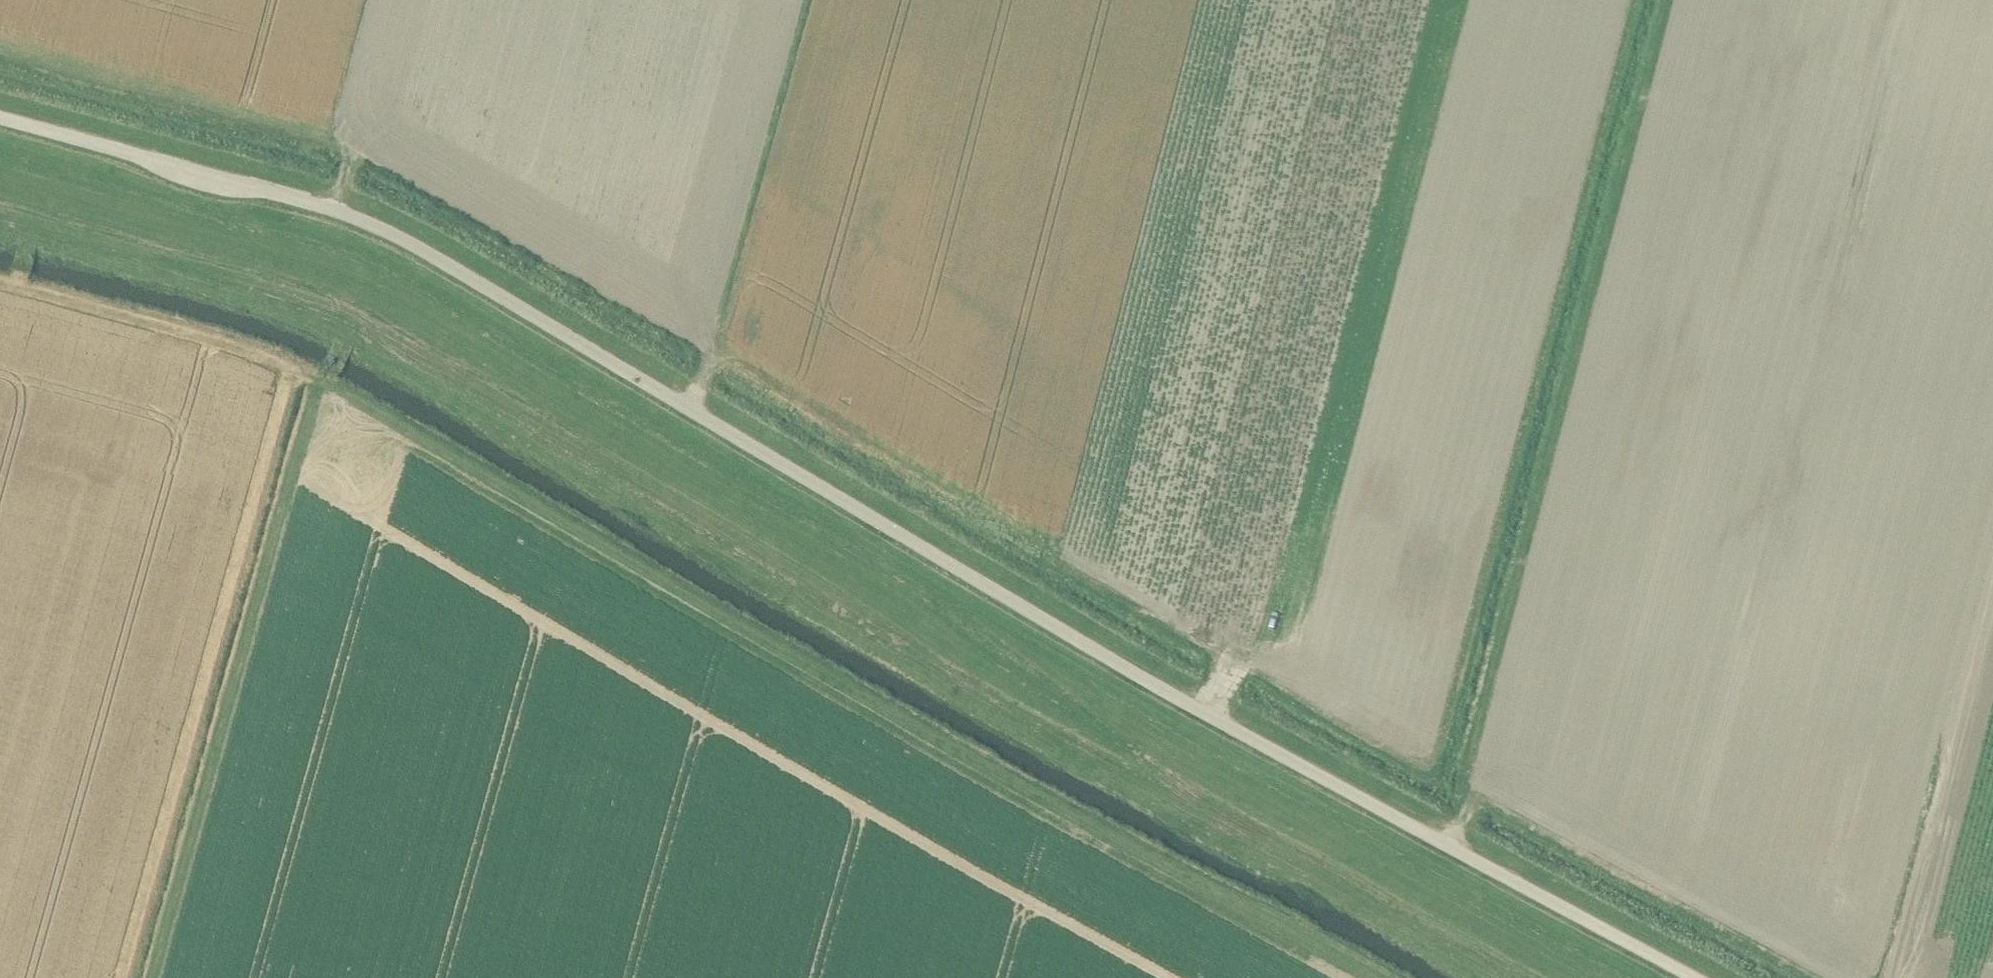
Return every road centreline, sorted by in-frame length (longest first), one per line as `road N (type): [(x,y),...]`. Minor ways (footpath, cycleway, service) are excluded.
road 1 (unclassified): [(1692,977),(1132,673),(389,233),(0,119)]

